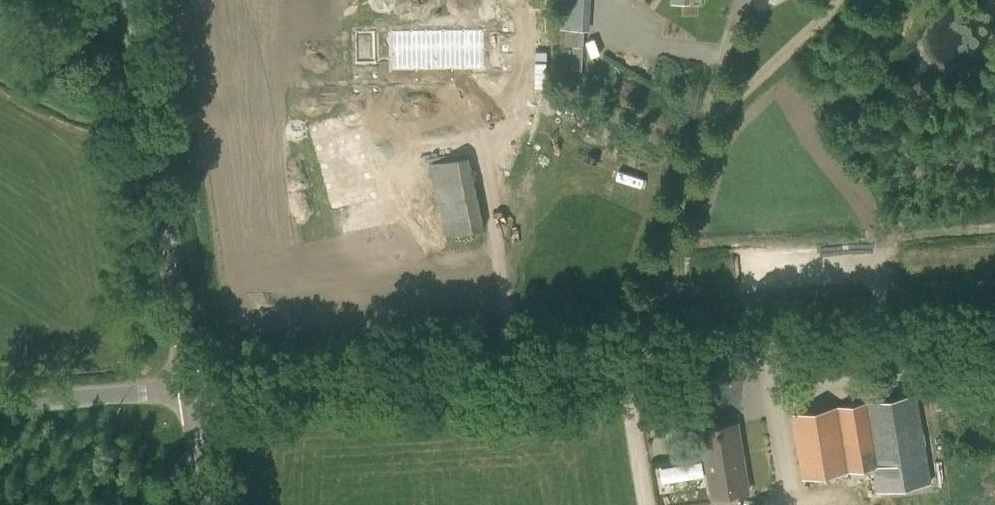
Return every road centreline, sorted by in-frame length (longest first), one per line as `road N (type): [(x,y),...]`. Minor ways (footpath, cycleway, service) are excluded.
road 1 (unclassified): [(188,385),(994,322)]
road 2 (tertiary): [(188,385),(132,0)]
road 3 (unclassified): [(0,401),(188,385)]
road 4 (tertiary): [(205,504),(188,385)]

